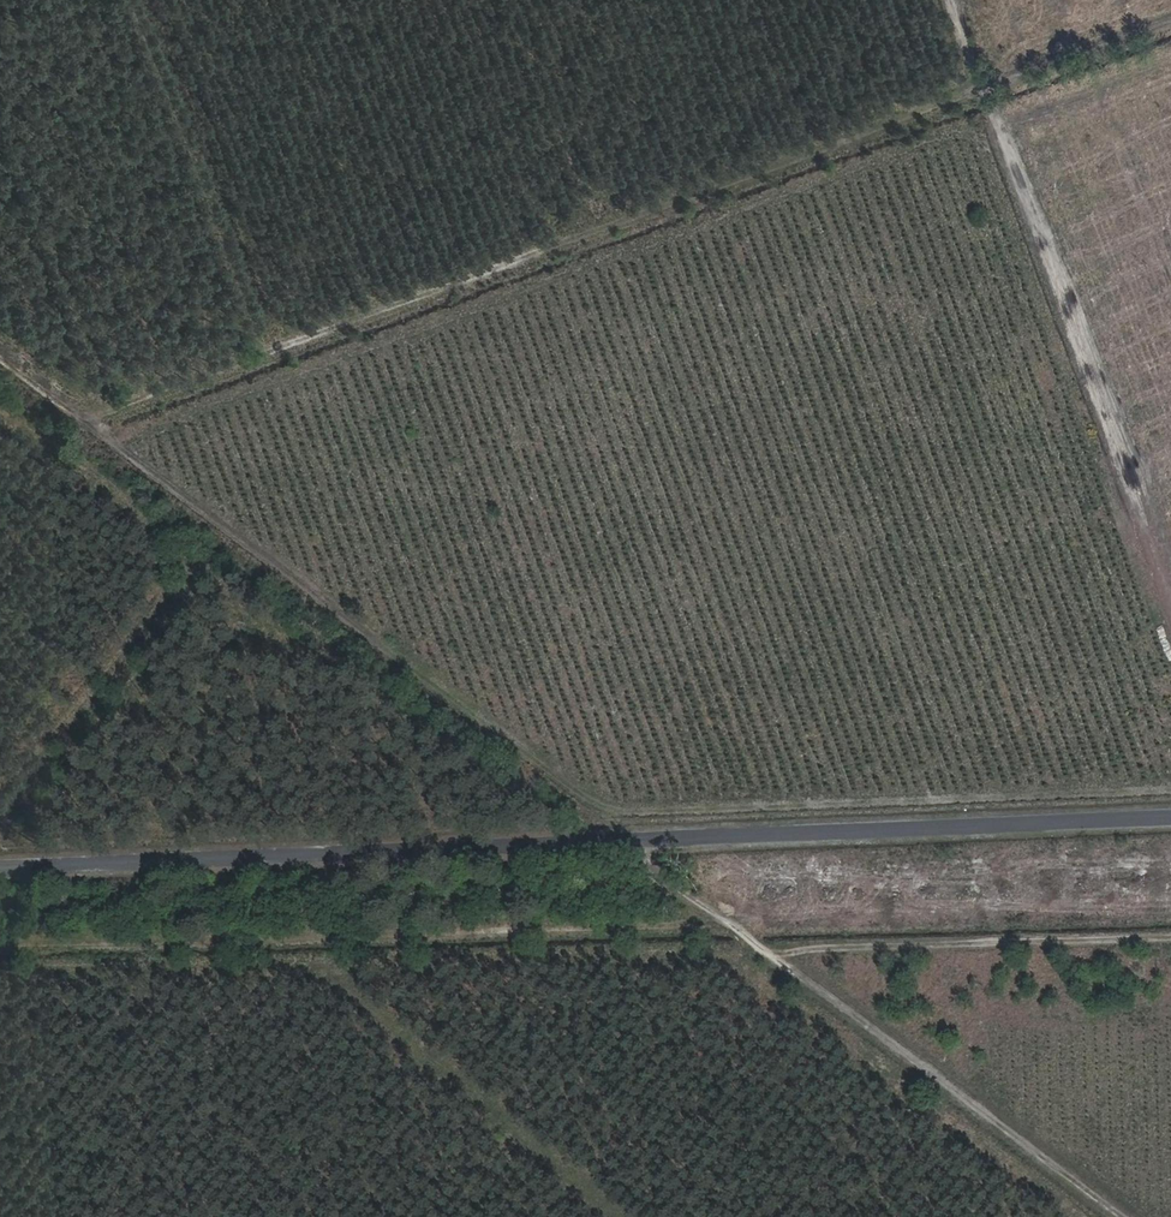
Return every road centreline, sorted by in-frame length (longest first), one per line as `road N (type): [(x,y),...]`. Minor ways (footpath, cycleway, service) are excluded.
road 1 (track): [(1124,1216),(616,836),(0,337)]
road 2 (tertiary): [(0,862),(1170,812)]
road 3 (track): [(1170,26),(92,417)]
road 4 (track): [(1170,597),(955,0)]
road 5 (track): [(780,959),(808,943),(1170,929)]

